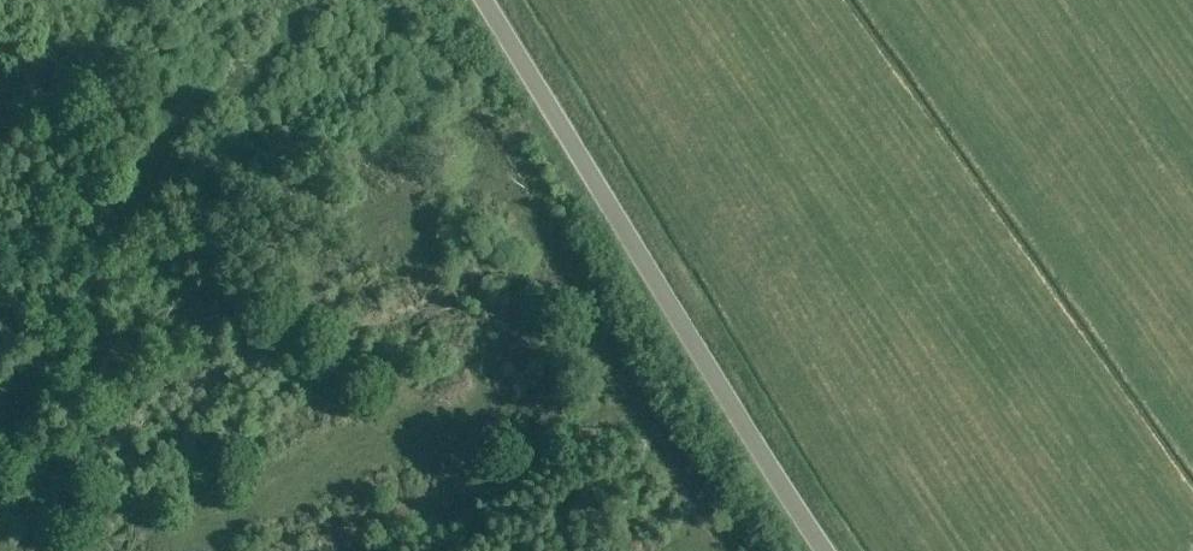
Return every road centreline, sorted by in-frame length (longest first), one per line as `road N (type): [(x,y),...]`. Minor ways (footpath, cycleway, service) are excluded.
road 1 (unclassified): [(878,550),(526,0)]

